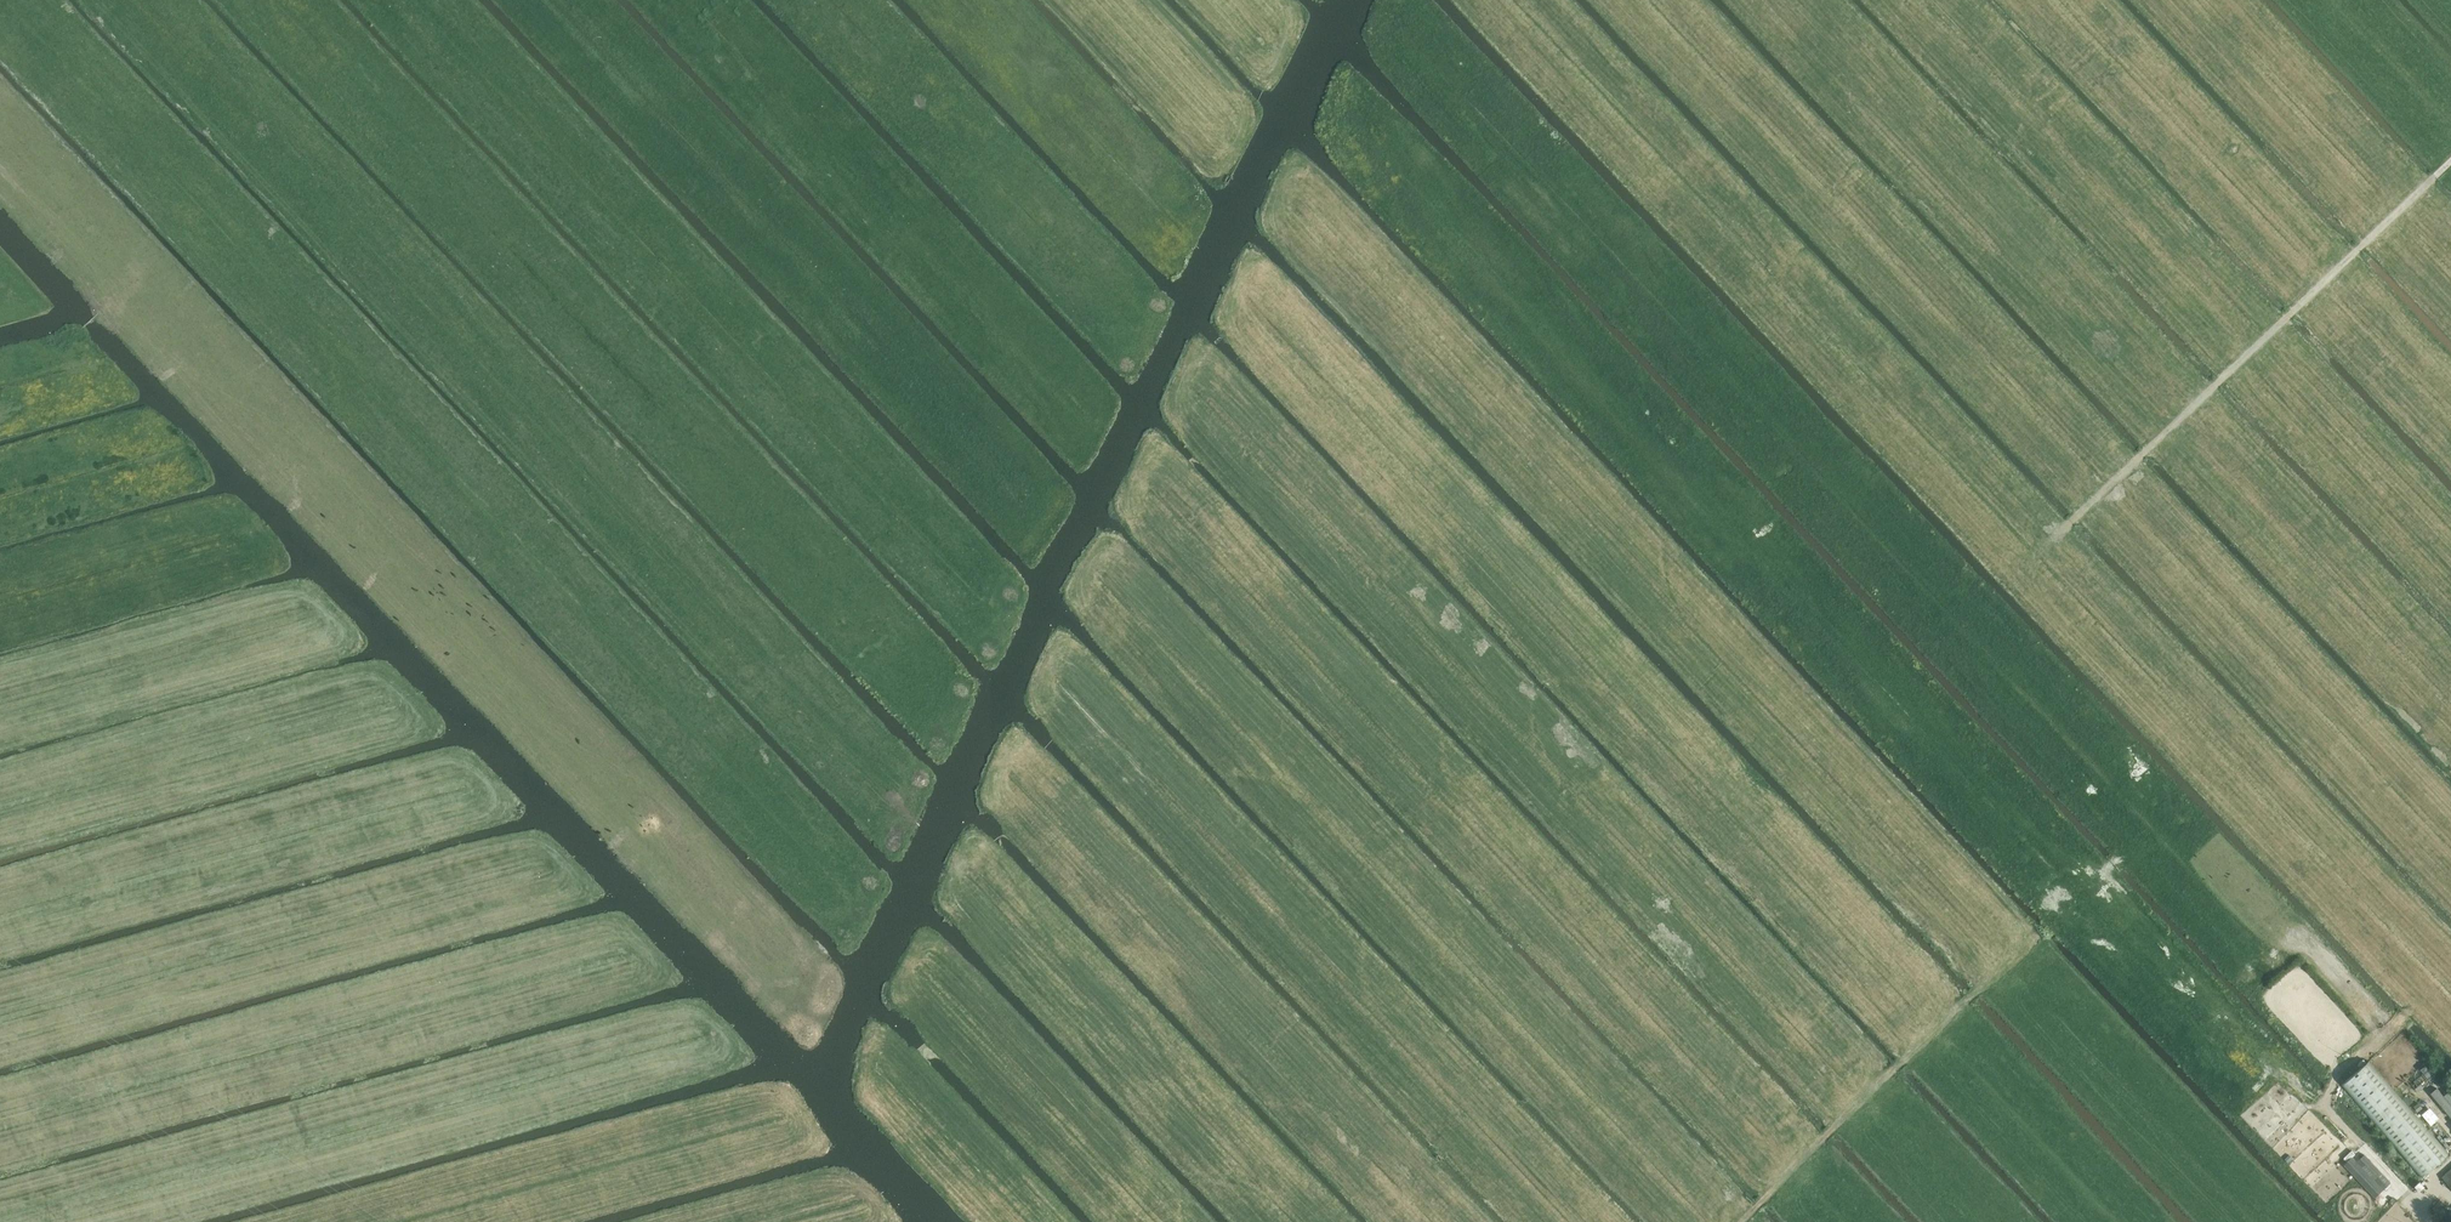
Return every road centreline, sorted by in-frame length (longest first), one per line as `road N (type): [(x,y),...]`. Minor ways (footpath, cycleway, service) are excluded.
road 1 (track): [(2040,548),(2450,164)]

